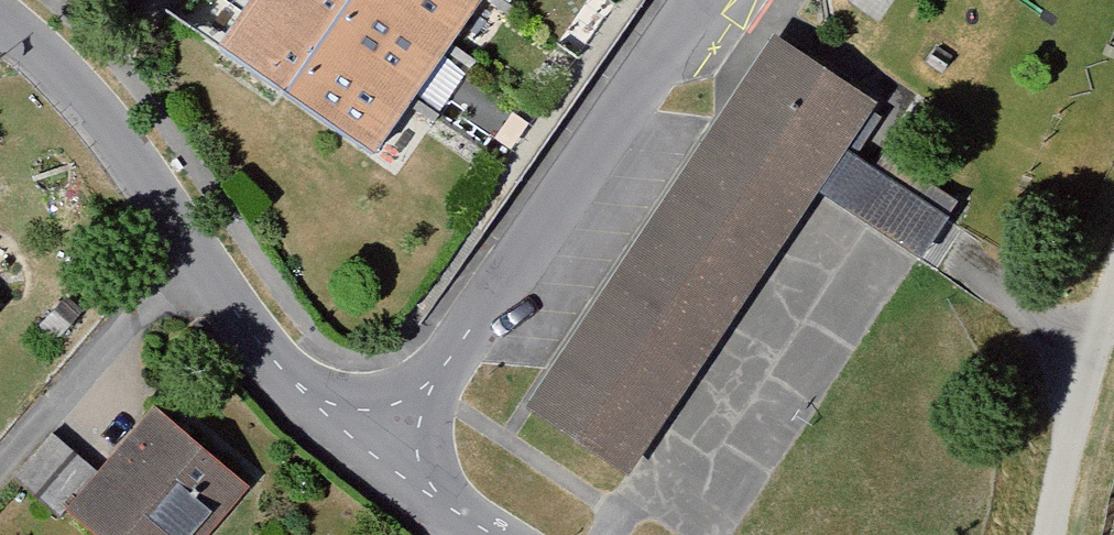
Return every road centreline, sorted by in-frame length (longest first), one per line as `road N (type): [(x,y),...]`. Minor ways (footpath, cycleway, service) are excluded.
road 1 (residential): [(375,454),(285,377),(85,100),(0,18)]
road 2 (residential): [(704,0),(375,454)]
road 3 (residential): [(1084,358),(1045,534)]
road 4 (residential): [(943,260),(1084,358)]
road 5 (residential): [(486,534),(375,454)]

